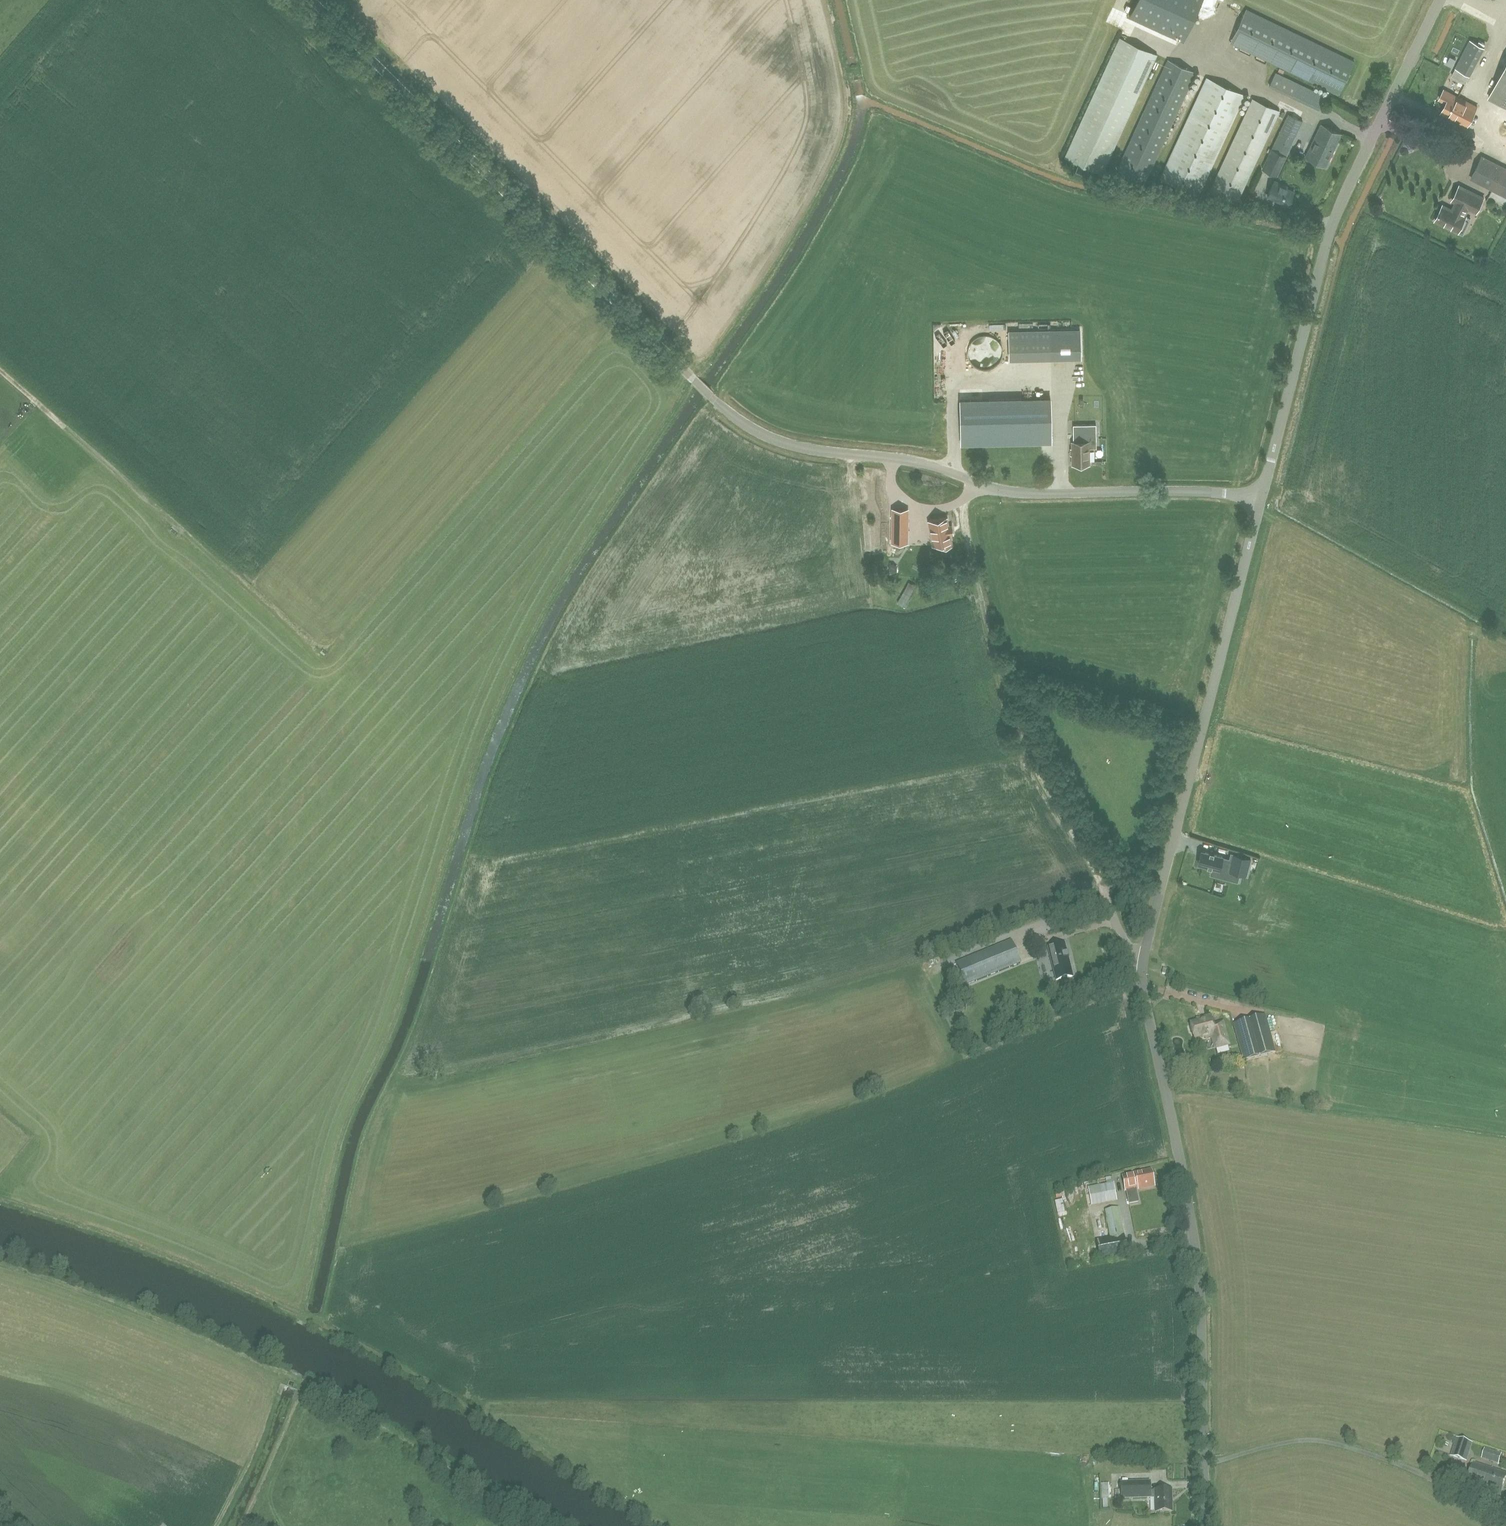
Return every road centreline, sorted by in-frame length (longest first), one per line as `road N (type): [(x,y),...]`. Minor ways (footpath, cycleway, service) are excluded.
road 1 (unclassified): [(1262,502),(1216,493),(1015,494),(930,465),(758,434),(316,0)]
road 2 (unclassified): [(1202,1525),(1204,1309),(1193,1208),(1143,969),(1262,502)]
road 3 (unclassified): [(1262,502),(1337,227),(1446,0)]

